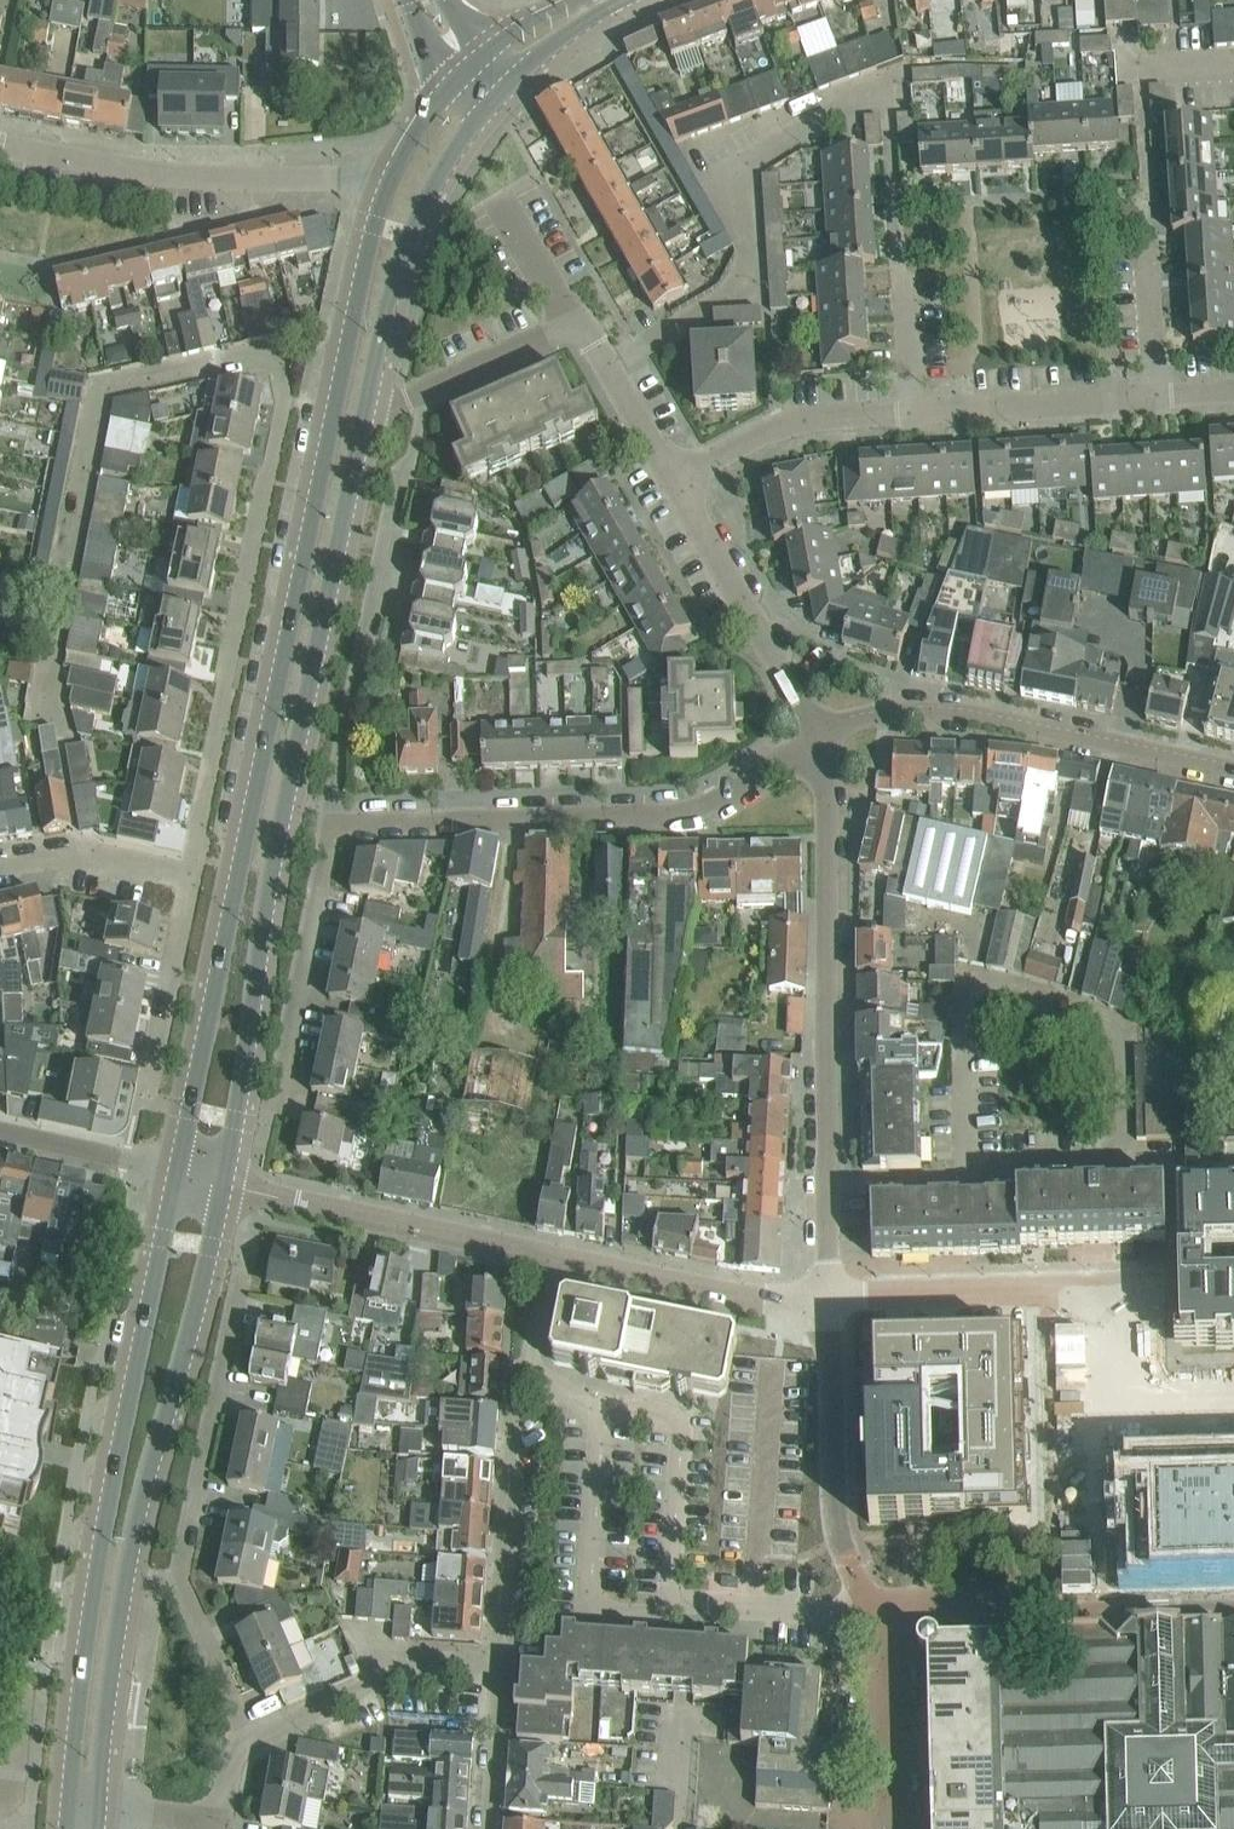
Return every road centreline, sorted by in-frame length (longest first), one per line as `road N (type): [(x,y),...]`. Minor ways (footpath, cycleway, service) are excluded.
road 1 (tertiary): [(391,174),(374,224),(178,1171)]
road 2 (tertiary): [(221,1186),(264,895),(364,414)]
road 3 (tertiary): [(178,1171),(115,1457),(67,1801)]
road 4 (tertiary): [(99,1803),(127,1566),(221,1186)]
road 5 (residential): [(831,1298),(827,795),(816,742)]
road 6 (residential): [(190,877),(280,421),(274,361)]
road 7 (residential): [(333,825),(680,813),(718,800),(816,742)]
road 8 (residential): [(251,1739),(179,1579),(242,1264)]
road 9 (residential): [(607,365),(745,281),(749,251),(732,180),(830,112),(888,90)]
road 10 (residential): [(333,825),(329,802),(345,720),(415,453),(421,418),(409,397)]
road 11 (residential): [(816,742),(859,718),(945,709),(1233,771)]
road 12 (residential): [(495,1666),(515,1393),(550,1255)]
road 13 (residential): [(1175,1287),(831,1298)]
road 14 (tertiary): [(364,414),(421,209),(494,103)]
road 15 (residential): [(550,1255),(221,1186)]
road 16 (residential): [(890,1611),(872,1599),(841,1536),(831,1298)]
road 17 (residential): [(0,144),(130,170),(310,179)]
road 18 (residential): [(265,1126),(333,825)]
road 19 (residential): [(816,742),(804,704),(675,482)]
road 20 (residential): [(831,1298),(762,1299),(550,1255)]
road 21 (residential): [(251,1739),(425,1661),(495,1666)]
road 22 (residential): [(675,482),(781,426),(914,412)]
road 23 (residential): [(914,412),(1157,395)]
road 24 (residential): [(147,1098),(190,877)]
road 25 (residential): [(893,1828),(890,1611)]
road 26 (residential): [(0,862),(51,852),(190,877)]
road 27 (residential): [(1040,1609),(1233,1606)]
road 28 (residential): [(65,729),(50,667),(61,608),(0,595)]
road 29 (residential): [(0,1130),(178,1171)]
road 30 (residential): [(409,397),(571,325)]
road 31 (residential): [(890,1611),(715,1602)]
road 32 (residential): [(489,1828),(495,1666)]
road 33 (tertiary): [(494,103),(606,0)]
road 34 (residential): [(1040,1609),(890,1611)]
road 35 (residential): [(571,325),(499,199)]
road 36 (residential): [(1147,252),(1157,395)]
road 37 (residential): [(903,276),(914,412)]
road 38 (residential): [(675,482),(607,365)]
road 39 (residential): [(589,1596),(631,1616),(681,1601),(715,1602)]
road 40 (residential): [(0,1794),(12,1796),(22,1680)]
road 41 (tertiary): [(593,0),(483,64)]
road 42 (residential): [(99,1803),(219,1824)]

